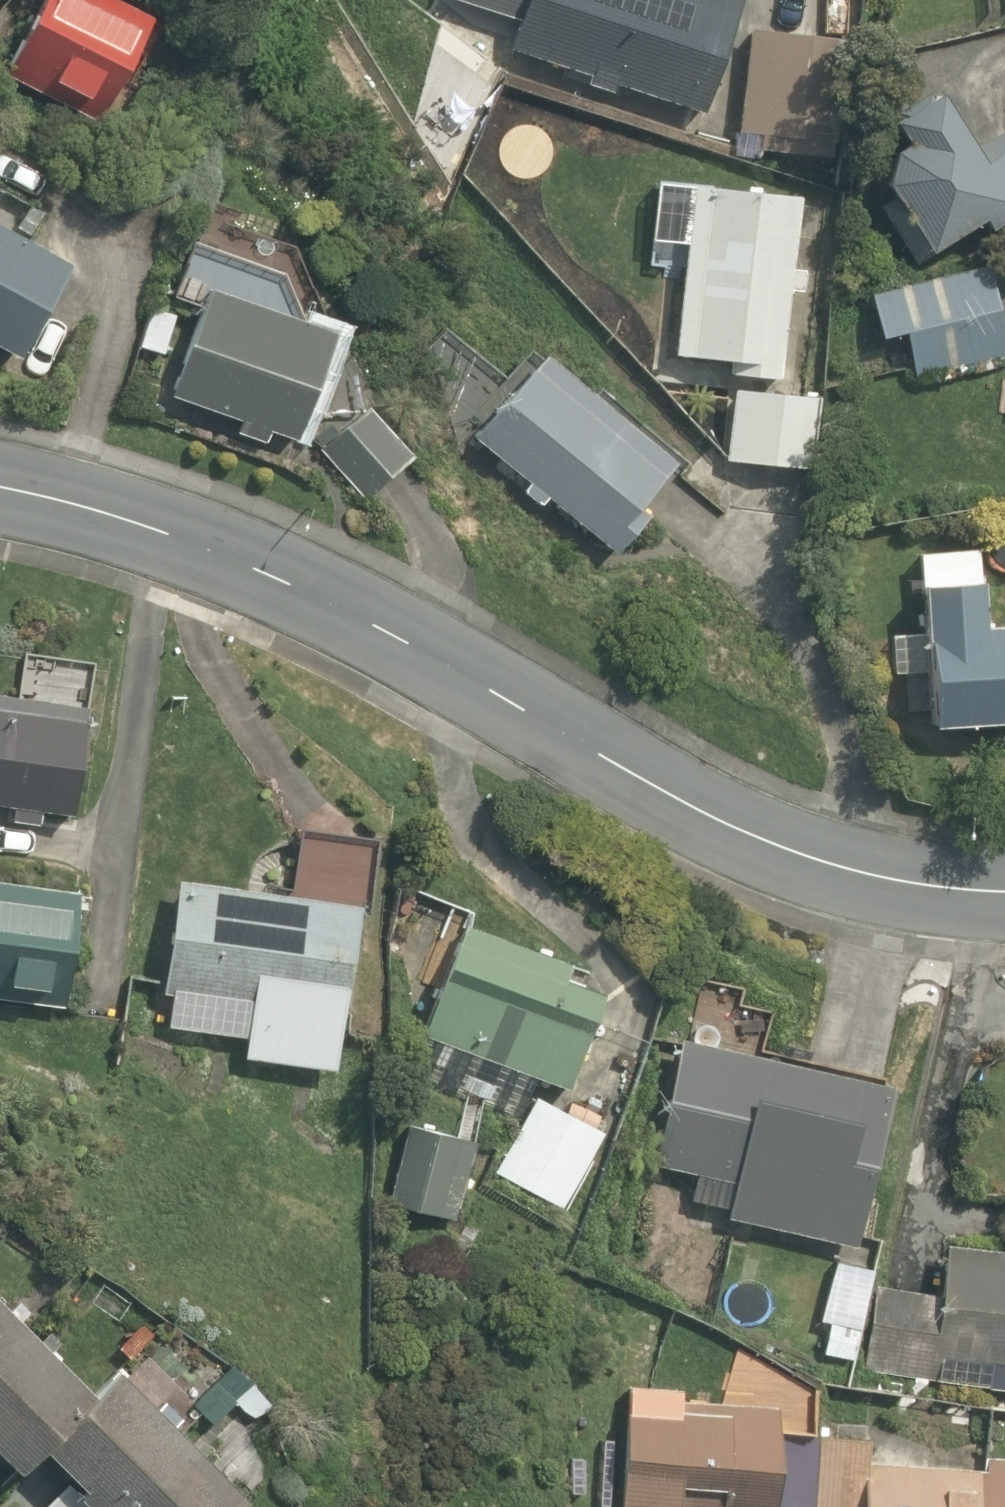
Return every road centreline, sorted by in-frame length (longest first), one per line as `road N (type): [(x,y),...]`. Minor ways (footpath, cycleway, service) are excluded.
road 1 (residential): [(0,493),(162,531),(345,609),(761,843),(913,885),(1004,893)]

